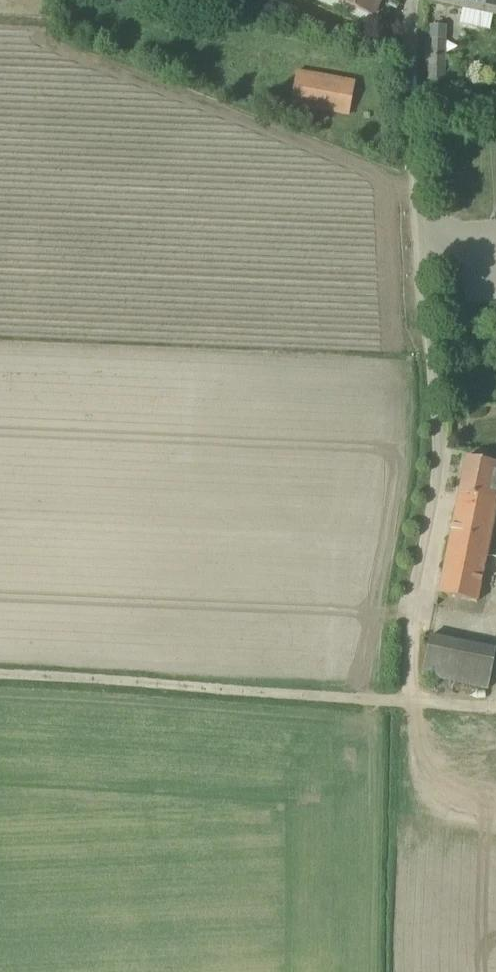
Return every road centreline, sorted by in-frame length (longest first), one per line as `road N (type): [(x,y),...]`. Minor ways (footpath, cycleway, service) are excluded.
road 1 (residential): [(408,619),(437,453),(411,0)]
road 2 (track): [(426,777),(412,717),(408,619)]

